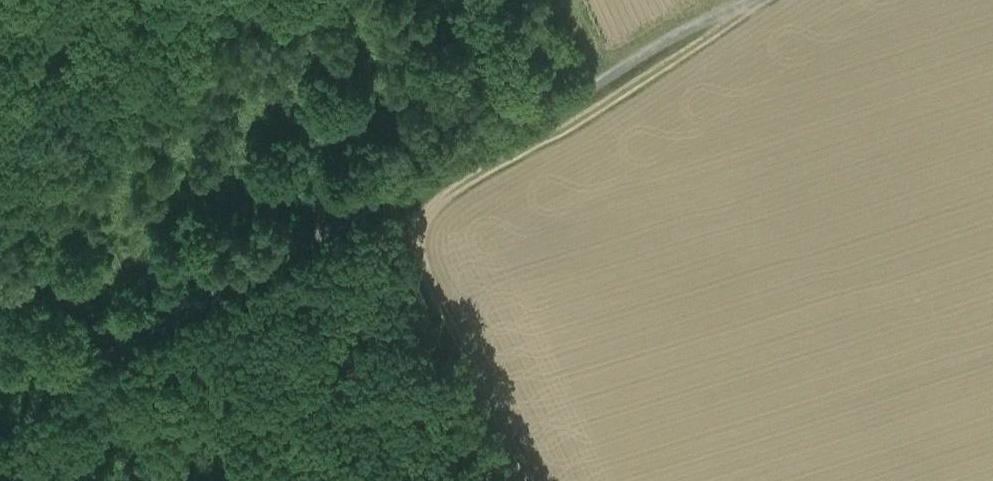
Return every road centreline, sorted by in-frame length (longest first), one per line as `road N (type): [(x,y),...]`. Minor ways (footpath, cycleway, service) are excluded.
road 1 (track): [(739,0),(0,429)]
road 2 (track): [(759,0),(431,197),(417,217),(416,247)]
road 3 (track): [(416,247),(533,480)]

